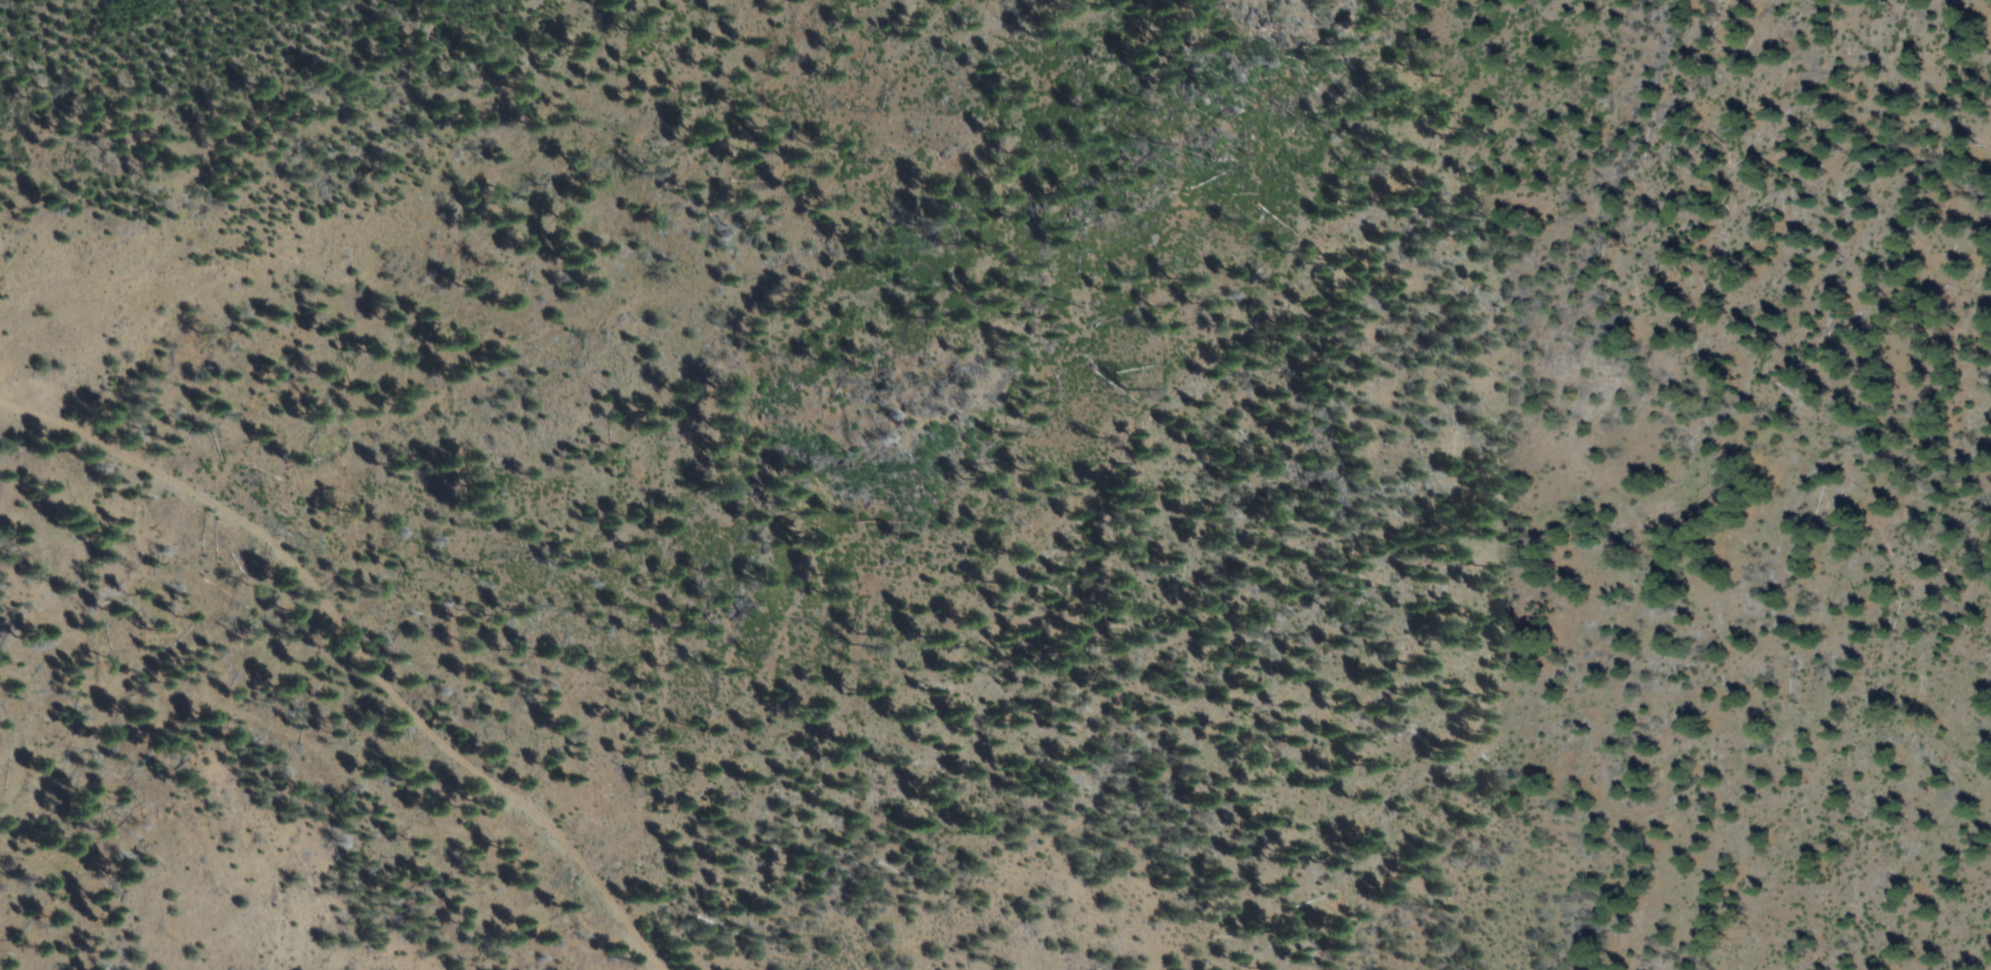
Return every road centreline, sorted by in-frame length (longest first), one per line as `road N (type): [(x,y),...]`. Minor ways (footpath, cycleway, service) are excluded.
road 1 (track): [(0,391),(59,413),(214,499),(274,548),(332,605),(428,731),(566,840),(669,969)]

